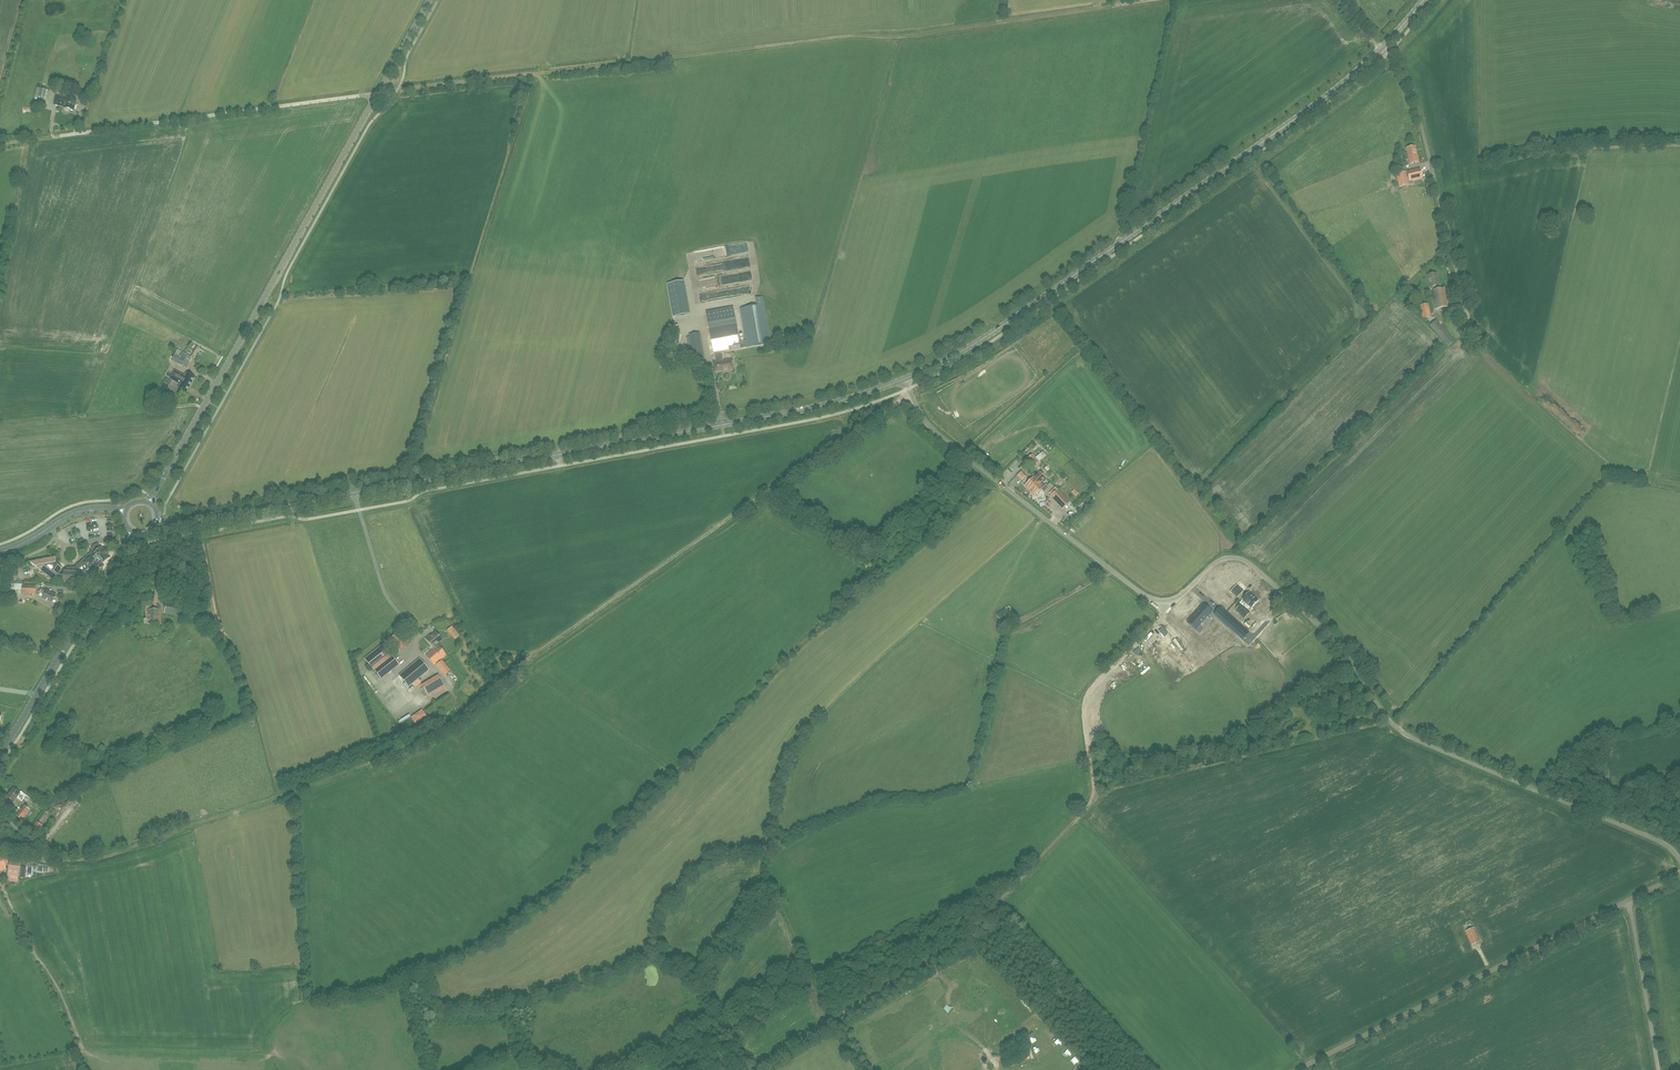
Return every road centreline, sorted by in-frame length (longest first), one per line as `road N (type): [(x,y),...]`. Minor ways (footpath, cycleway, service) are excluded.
road 1 (track): [(910,392),(516,668),(447,727),(385,757),(87,856),(47,856),(0,814)]
road 2 (unclassified): [(1679,860),(1662,842),(1401,732),(1329,635),(1248,562),(1221,560),(1171,600),(1142,594),(934,430),(905,379)]
road 3 (track): [(1191,0),(376,93)]
road 4 (secondary): [(159,520),(209,521),(797,412),(905,379)]
road 5 (track): [(753,1069),(956,944),(1085,810),(1094,788),(1087,698),(1164,614),(1165,601)]
road 6 (secondary): [(905,379),(995,331),(1320,101),(1379,50)]
road 7 (tertiary): [(149,502),(428,0)]
road 8 (unclassified): [(1298,1069),(1628,900)]
road 9 (unclassified): [(1471,340),(1411,89),(1379,50)]
road 10 (tertiary): [(0,752),(134,533)]
road 11 (unclassified): [(1657,1069),(1628,900)]
road 12 (secondary): [(126,511),(79,512),(0,553)]

